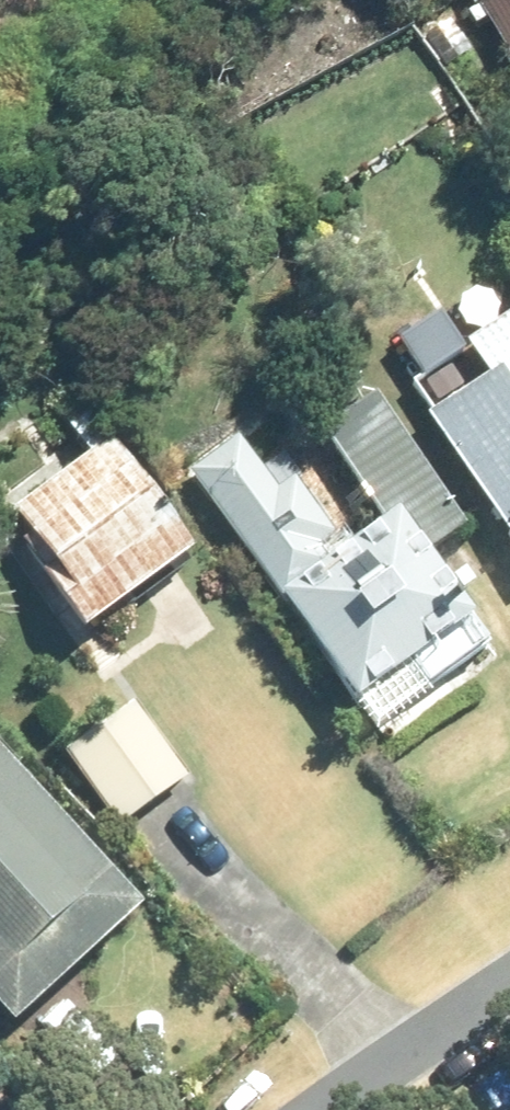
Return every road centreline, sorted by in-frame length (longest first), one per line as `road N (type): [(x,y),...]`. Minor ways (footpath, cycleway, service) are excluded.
road 1 (residential): [(509,986),(332,1109)]

